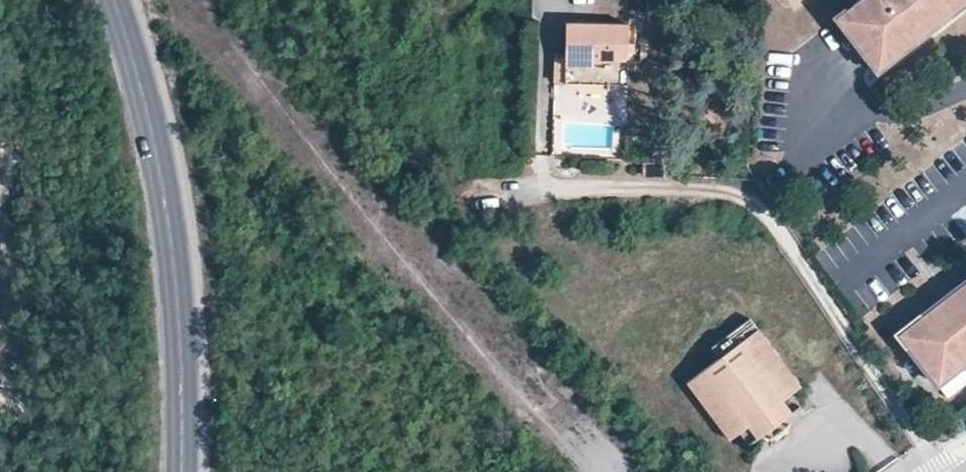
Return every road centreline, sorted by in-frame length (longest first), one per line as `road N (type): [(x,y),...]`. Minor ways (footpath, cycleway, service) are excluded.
road 1 (tertiary): [(181,471),(172,215),(145,89),(113,0)]

